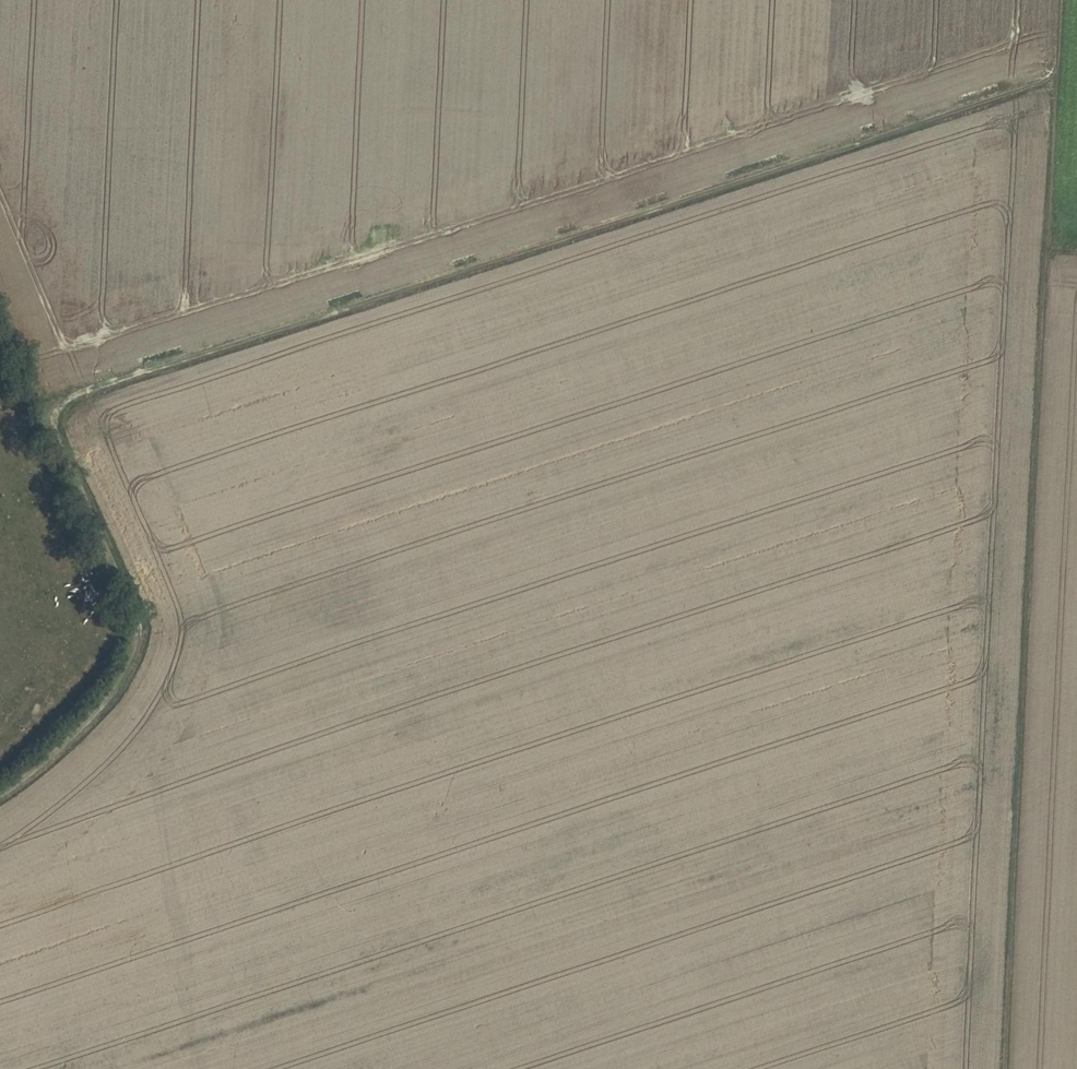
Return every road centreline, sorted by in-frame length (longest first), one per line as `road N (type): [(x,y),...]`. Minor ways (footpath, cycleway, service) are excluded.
road 1 (track): [(0,798),(114,696),(140,630),(47,417),(54,403),(1042,81)]
road 2 (track): [(997,1068),(1046,0)]

